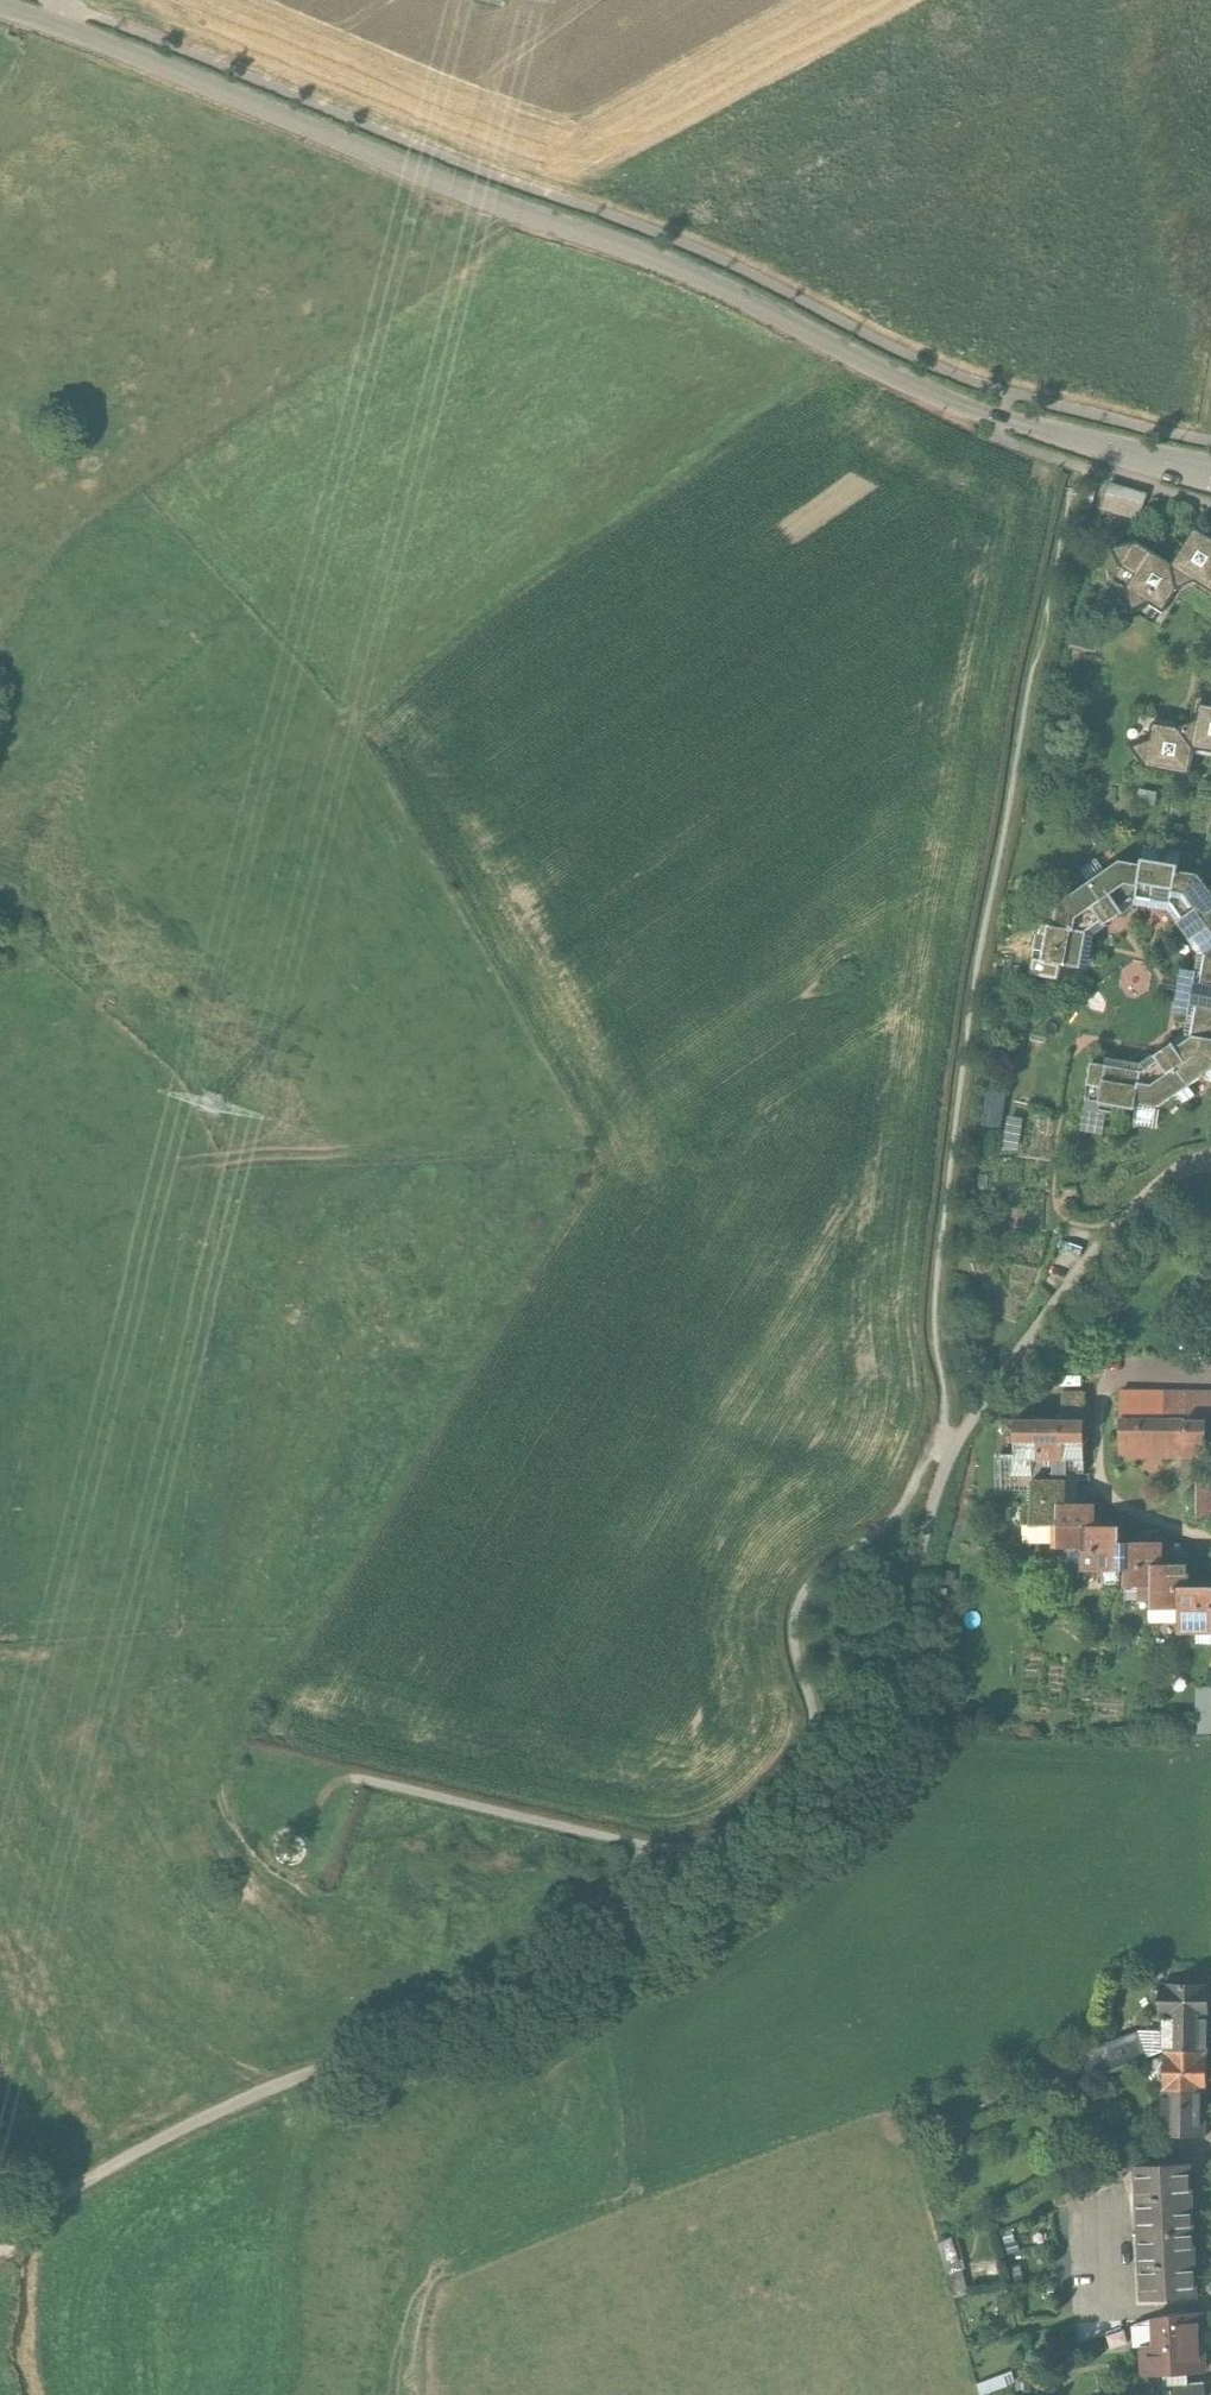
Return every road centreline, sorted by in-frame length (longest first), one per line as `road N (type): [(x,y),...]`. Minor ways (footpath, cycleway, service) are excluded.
road 1 (tertiary): [(1210,477),(948,402),(723,290),(0,7)]
road 2 (track): [(1210,1163),(1173,1175),(1110,1238),(946,1449),(888,1704),(846,1785),(763,1868),(613,1946)]
road 3 (track): [(613,1946),(477,2022),(217,2115),(69,2195),(0,2248)]

